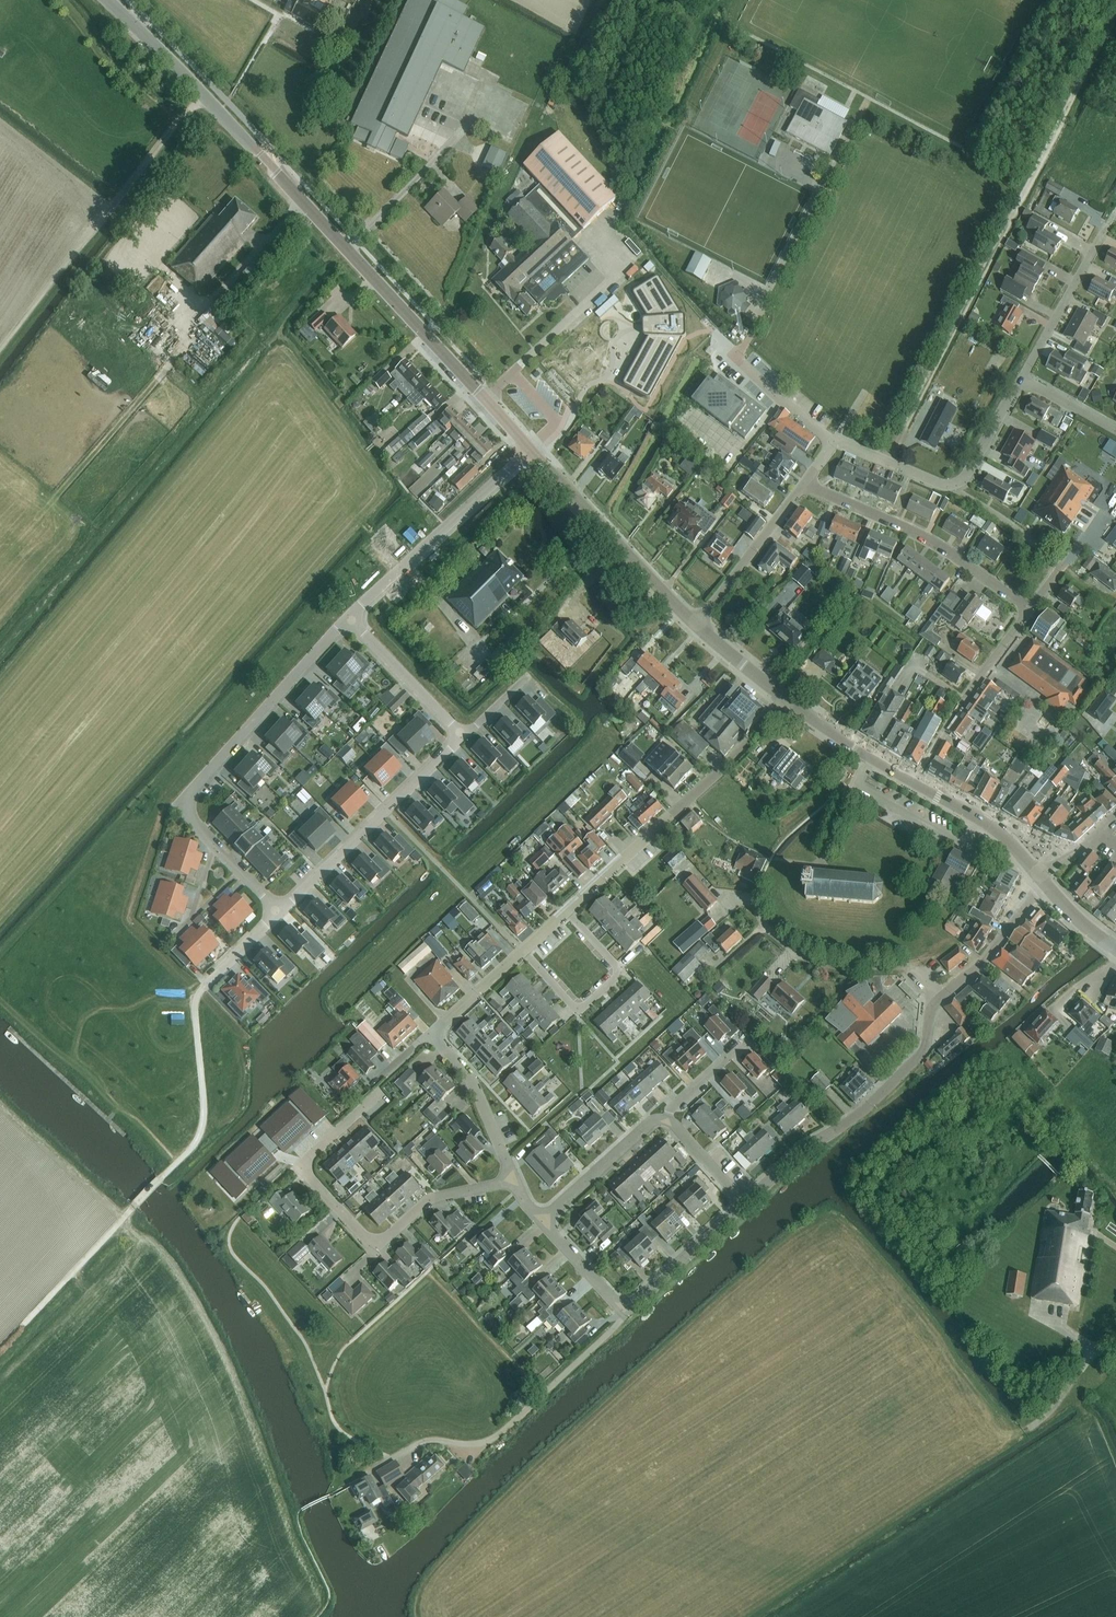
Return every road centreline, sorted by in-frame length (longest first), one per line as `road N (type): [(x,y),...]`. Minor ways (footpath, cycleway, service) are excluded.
road 1 (track): [(889,463),(1115,14)]
road 2 (residential): [(744,1203),(919,1056),(934,1003),(981,963),(1045,884)]
road 3 (track): [(205,986),(195,1007),(205,1109),(192,1147),(0,1351)]
road 4 (residential): [(348,616),(176,807),(279,914)]
road 5 (residential): [(514,1181),(432,1197),(375,1248),(299,1165),(357,1112)]
road 6 (secondary): [(530,449),(296,194)]
road 7 (track): [(204,96),(0,355)]
road 8 (residential): [(566,910),(789,700)]
road 9 (residential): [(514,1181),(472,1081),(430,1035),(523,950)]
road 10 (track): [(58,495),(185,348),(191,301),(161,266)]
road 11 (residential): [(1030,610),(929,541),(803,484)]
road 12 (residential): [(464,736),(279,914)]
road 13 (residential): [(530,449),(348,616)]
road 14 (secondary): [(695,624),(530,449)]
road 15 (secondary): [(270,164),(109,0)]
road 16 (residential): [(523,950),(579,1012),(623,971),(566,910)]
road 17 (residential): [(916,782),(1030,610)]
road 18 (residential): [(695,624),(803,484)]
road 19 (residential): [(1022,379),(1108,226)]
road 20 (residential): [(348,616),(464,736)]
road 21 (residential): [(541,1221),(651,1121),(666,1120)]
road 22 (residential): [(624,1313),(744,1203)]
road 23 (secondary): [(1036,873),(994,828),(916,782)]
road 24 (secondary): [(916,782),(789,700)]
road 25 (unclassified): [(834,444),(737,358)]
road 26 (residential): [(954,484),(967,476),(1022,379)]
road 27 (unclassified): [(954,484),(837,440)]
road 28 (residential): [(624,1313),(541,1221)]
road 29 (secondary): [(789,700),(695,624)]

